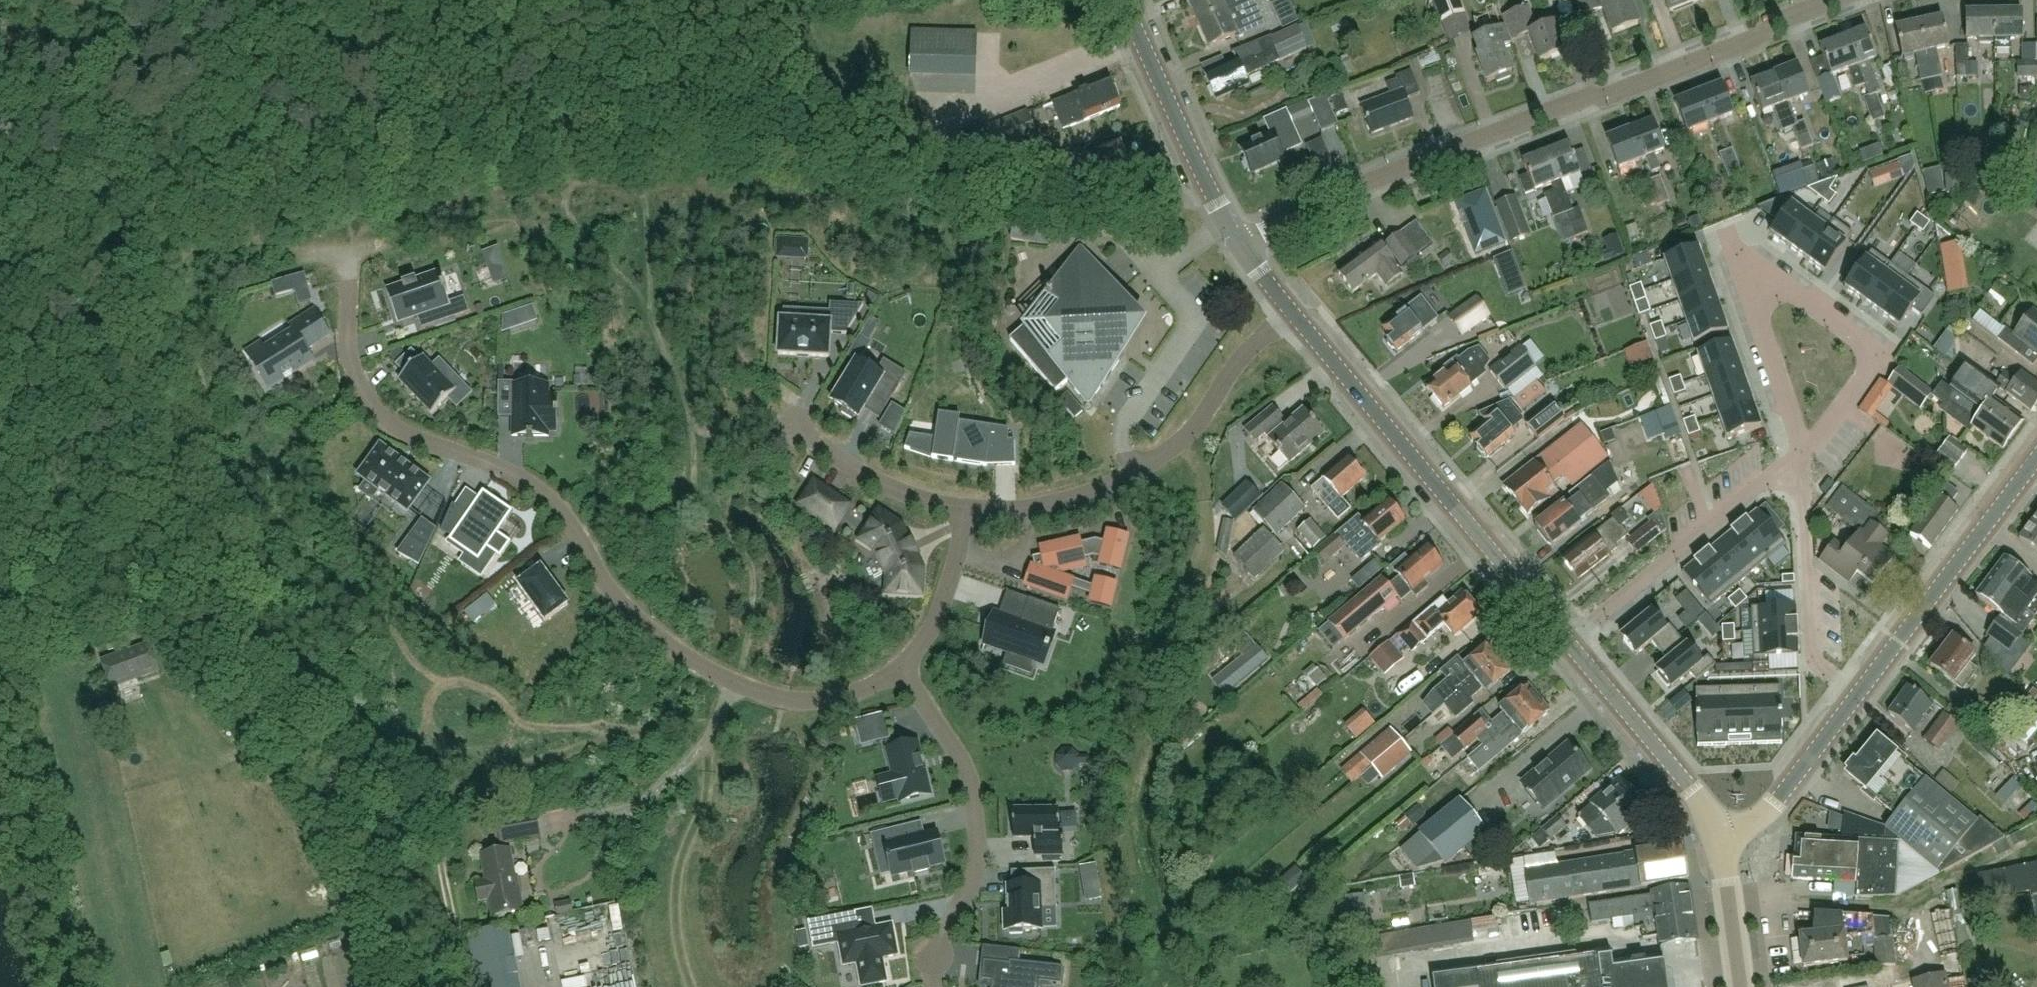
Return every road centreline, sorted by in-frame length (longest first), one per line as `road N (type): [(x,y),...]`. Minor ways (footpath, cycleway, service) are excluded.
road 1 (residential): [(900,664),(846,696),(797,700),(732,681),(645,628),(543,491),(503,467),(404,431),(371,402),(352,360),(350,249)]
road 2 (residential): [(1242,243),(1357,189),(1846,0)]
road 3 (secondary): [(1567,637),(1292,311)]
road 4 (residential): [(1292,311),(1242,356),(1188,439),(1160,459),(1055,502),(969,508)]
road 5 (track): [(732,681),(711,742),(706,804),(674,896),(693,986)]
road 6 (residential): [(1567,637),(1805,452)]
road 7 (tertiary): [(1854,700),(2036,461)]
road 8 (residential): [(938,928),(963,903),(972,878),(976,799),(966,764),(900,664)]
road 9 (residential): [(1805,452),(1879,357),(1755,264),(1739,271)]
road 10 (secondary): [(1242,243),(1123,0)]
road 11 (secondary): [(1724,854),(1691,786),(1567,637)]
road 12 (residential): [(1805,452),(1815,668),(1854,700)]
road 13 (tertiary): [(1724,854),(1854,700)]
road 14 (residential): [(969,508),(892,487),(792,422)]
road 15 (residential): [(1739,271),(1805,452)]
road 16 (residential): [(969,508),(938,617),(900,664)]
road 17 (secondary): [(1740,986),(1724,854)]

